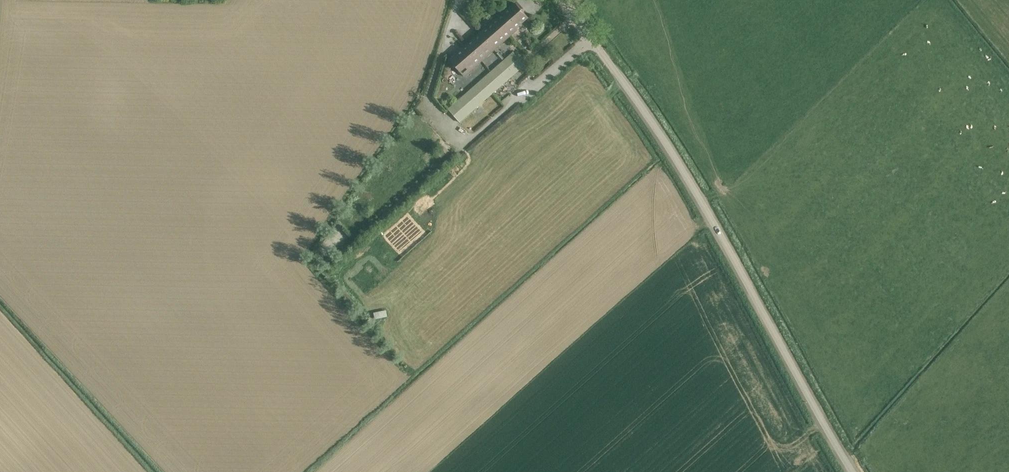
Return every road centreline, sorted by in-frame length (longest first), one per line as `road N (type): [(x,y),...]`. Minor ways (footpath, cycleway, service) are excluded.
road 1 (tertiary): [(856,471),(667,143),(559,0)]

